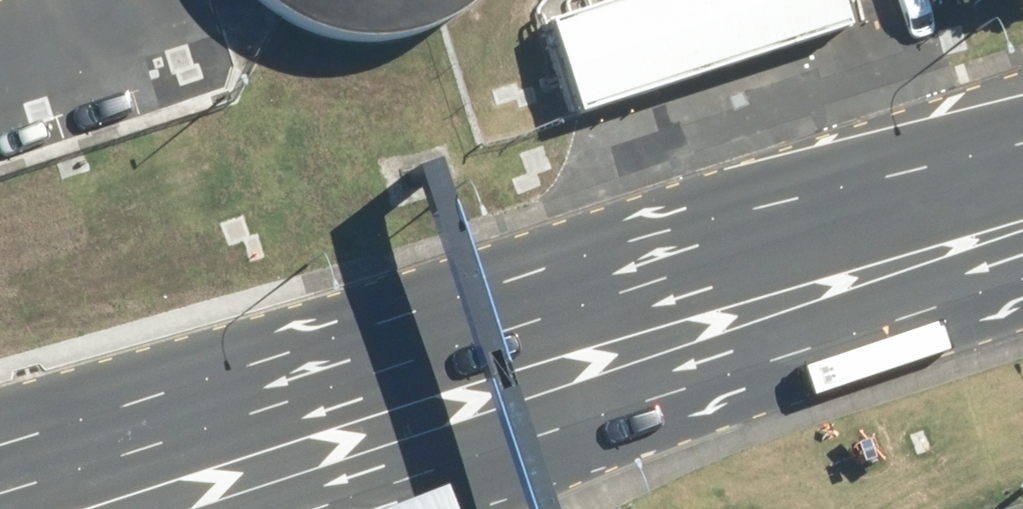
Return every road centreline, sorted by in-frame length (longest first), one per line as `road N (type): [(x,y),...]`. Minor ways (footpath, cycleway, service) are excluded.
road 1 (unclassified): [(1022,121),(0,445)]
road 2 (tertiary): [(1022,254),(148,508)]

